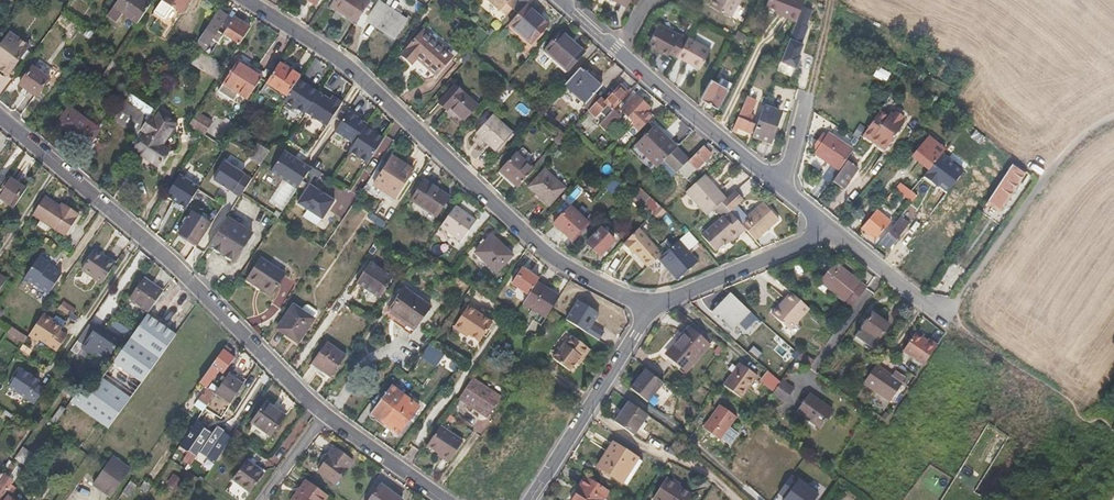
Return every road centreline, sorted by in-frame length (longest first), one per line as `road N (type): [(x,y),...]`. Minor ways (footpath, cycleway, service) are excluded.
road 1 (residential): [(446,499),(324,414),(200,287),(0,114)]
road 2 (residential): [(251,0),(377,89),(542,249),(650,308)]
road 3 (residential): [(562,0),(784,187)]
road 4 (track): [(1113,118),(1064,154),(950,317)]
road 5 (residential): [(529,499),(650,308)]
road 6 (residential): [(650,308),(830,229)]
road 7 (residential): [(830,229),(950,317)]

